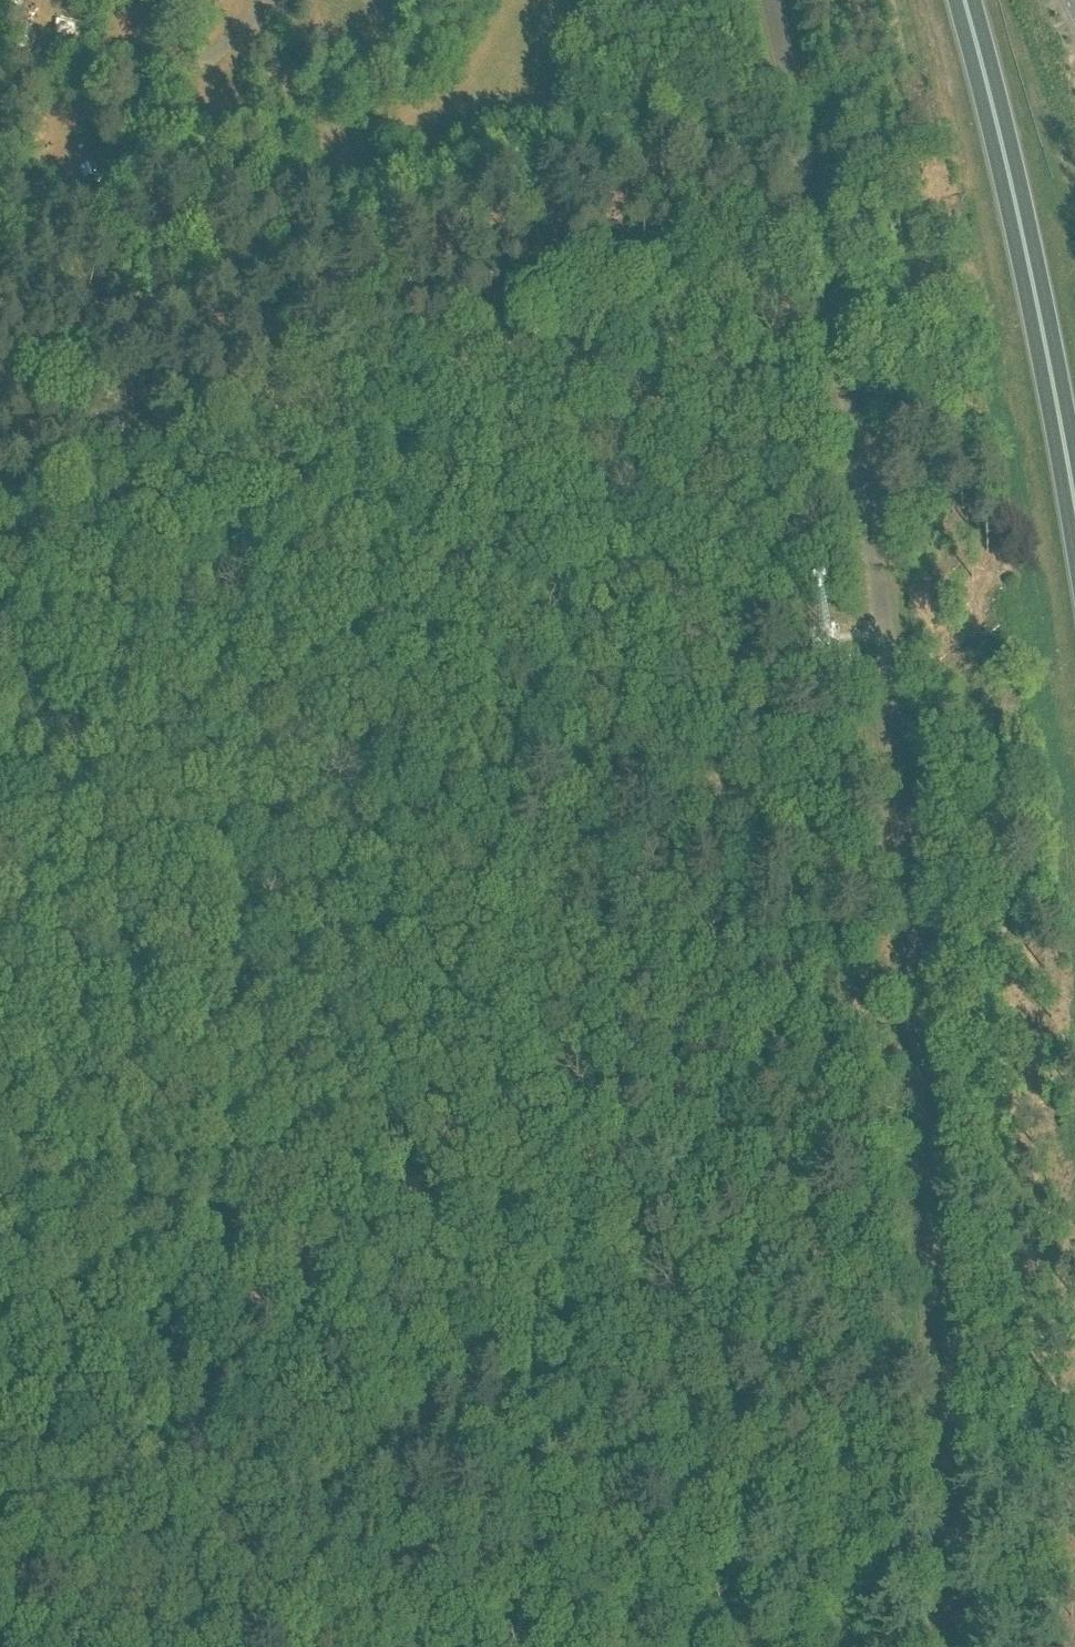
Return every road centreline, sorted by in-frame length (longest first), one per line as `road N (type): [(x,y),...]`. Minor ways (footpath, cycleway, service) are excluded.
road 1 (unclassified): [(949,1646),(923,1049),(888,674),(821,234),(769,0)]
road 2 (track): [(329,1646),(365,1633),(0,650)]
road 3 (trunk): [(1074,503),(1022,232),(964,0)]

